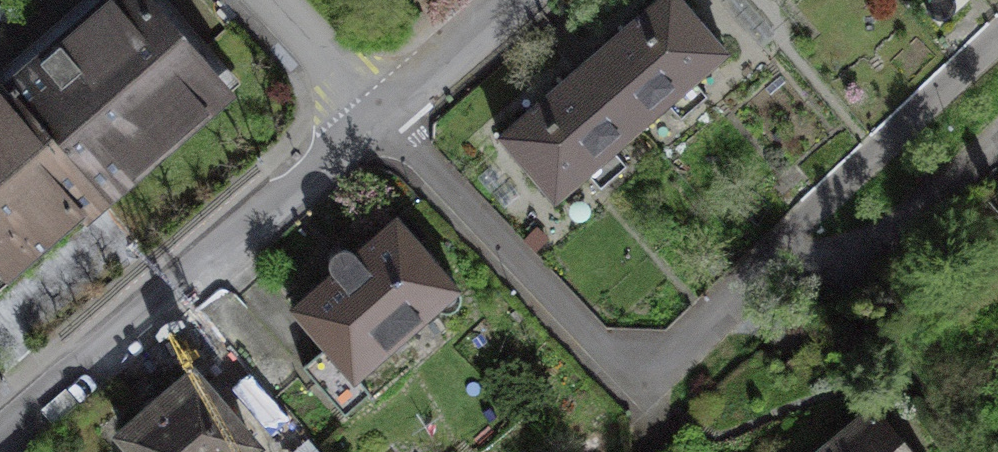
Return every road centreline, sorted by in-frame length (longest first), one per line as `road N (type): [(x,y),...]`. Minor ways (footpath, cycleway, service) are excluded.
road 1 (residential): [(0,440),(375,110)]
road 2 (residential): [(673,344),(997,39)]
road 3 (residential): [(375,110),(623,390),(673,344)]
road 4 (residential): [(673,344),(922,231),(997,159)]
road 5 (residential): [(375,110),(506,0)]
road 6 (residential): [(271,0),(375,110)]

